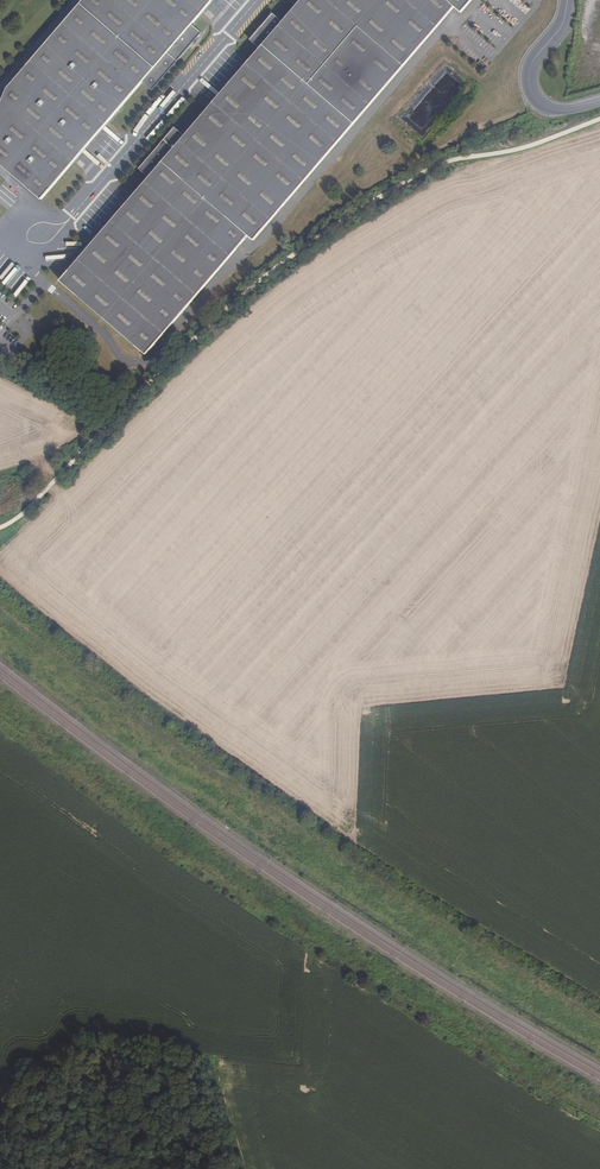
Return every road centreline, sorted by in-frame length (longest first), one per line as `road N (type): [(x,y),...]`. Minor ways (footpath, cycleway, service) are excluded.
road 1 (unclassified): [(599,102),(555,111),(529,82),(569,0)]

